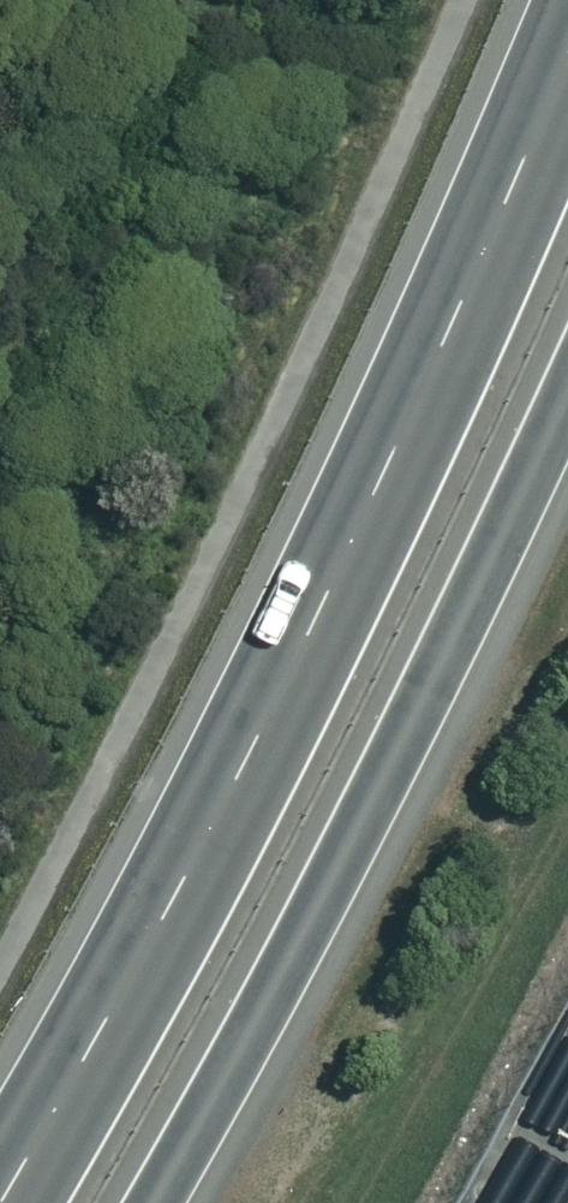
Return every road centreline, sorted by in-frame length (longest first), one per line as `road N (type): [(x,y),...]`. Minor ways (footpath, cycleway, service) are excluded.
road 1 (trunk): [(0,1168),(144,920),(397,426),(567,28)]
road 2 (trunk): [(567,380),(299,928),(144,1202)]

